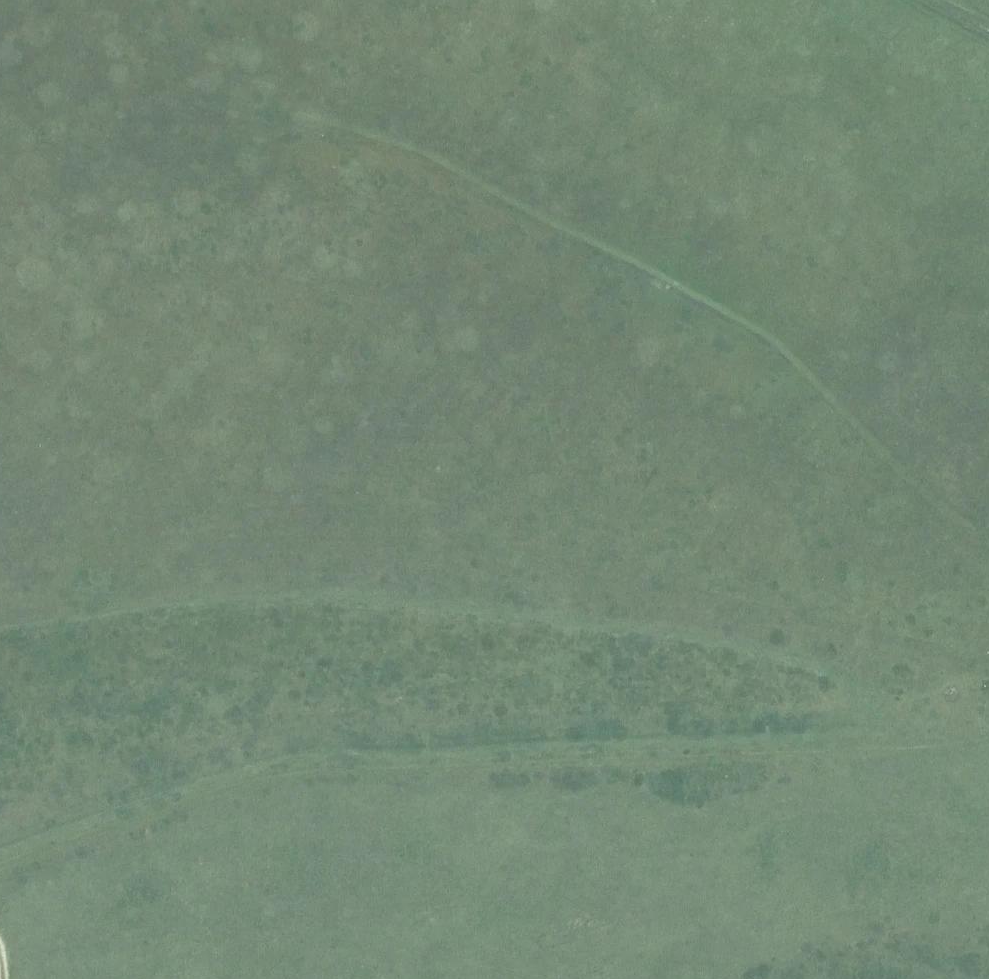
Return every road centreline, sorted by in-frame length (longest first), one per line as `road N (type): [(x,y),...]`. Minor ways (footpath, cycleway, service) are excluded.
road 1 (track): [(988,734),(308,761),(192,787),(0,864)]

